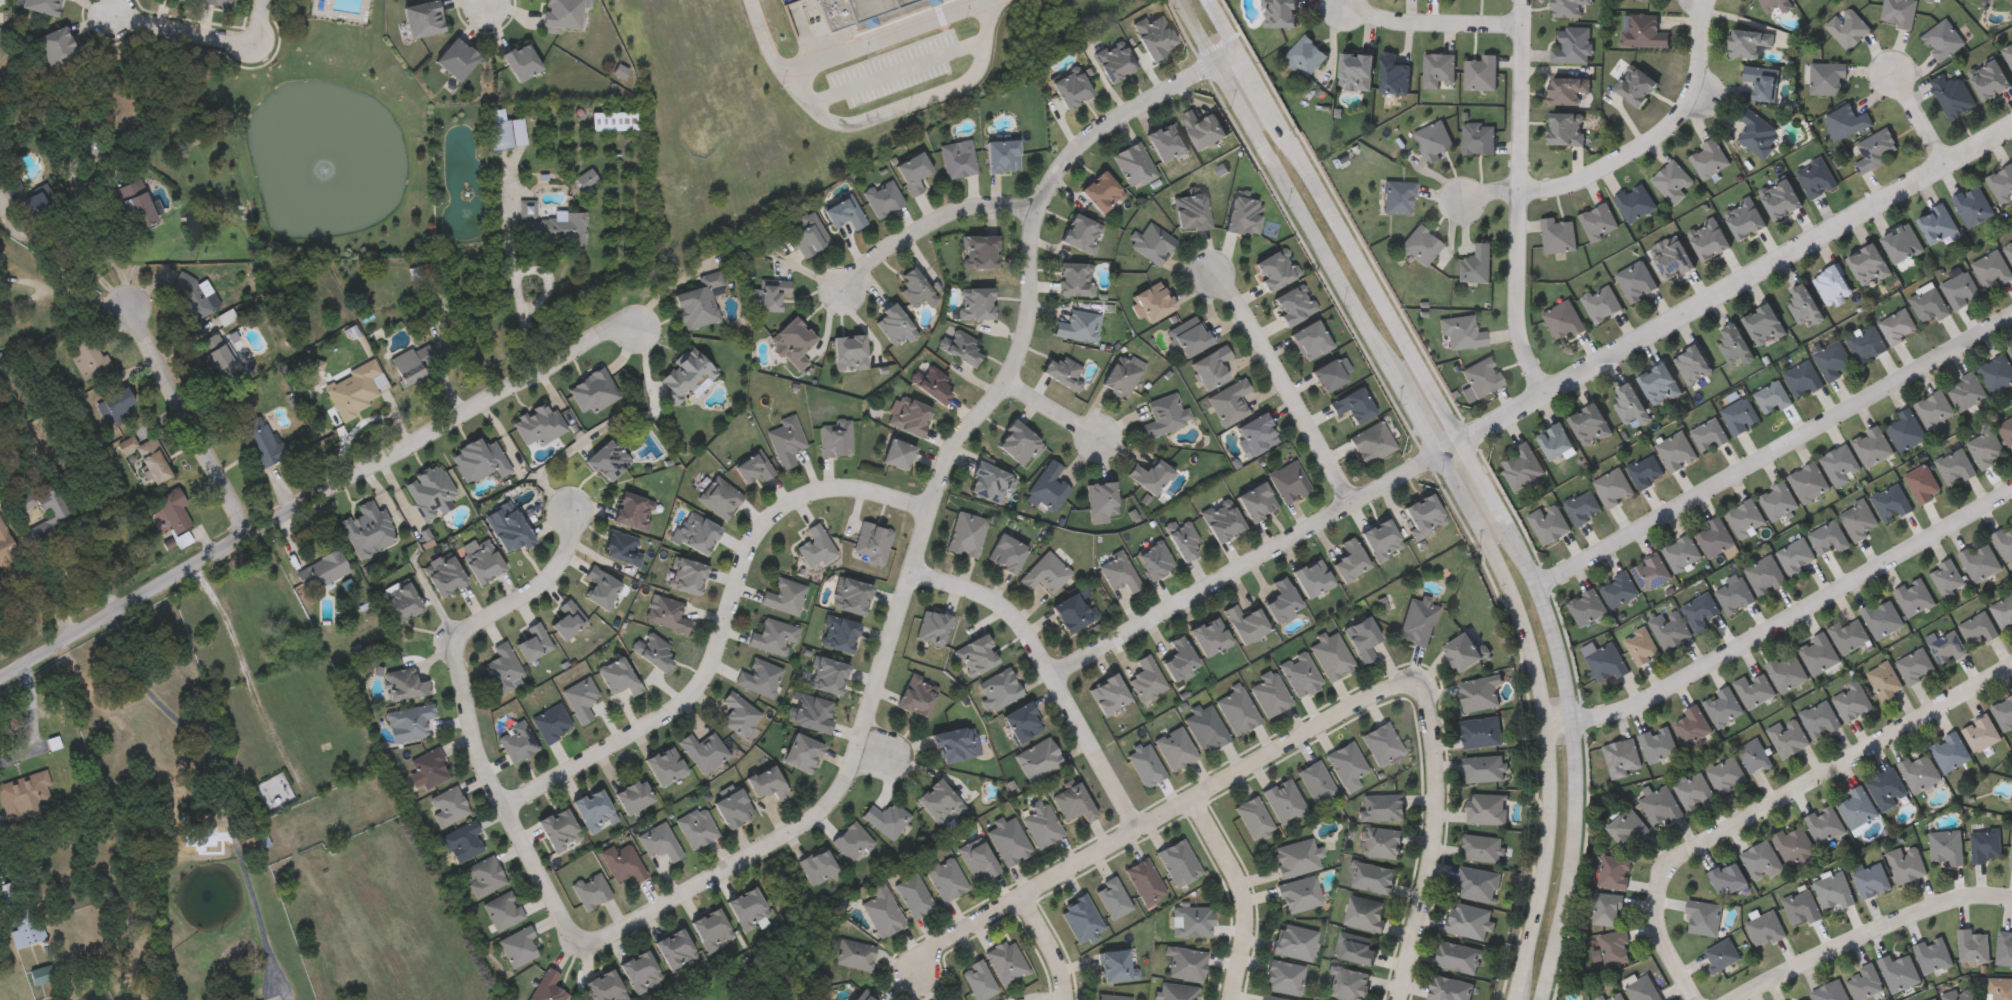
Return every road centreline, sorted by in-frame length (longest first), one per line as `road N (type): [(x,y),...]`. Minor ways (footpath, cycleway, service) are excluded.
road 1 (residential): [(1240,51),(1105,126),(1056,174),(1033,227),(1023,341),(1005,386),(949,454),(856,754),(832,801),(745,861),(588,943)]
road 2 (secondary): [(1181,0),(1440,451),(1514,597),(1540,684),(1549,766),(1542,879),(1517,999)]
road 3 (residential): [(0,677),(606,331),(638,329),(648,307),(735,250)]
road 4 (residential): [(1440,451),(2011,122)]
road 5 (residential): [(502,807),(683,702),(708,675),(751,538),(775,515),(814,493),(840,490),(930,510)]
road 6 (residential): [(918,974),(928,954),(1414,677)]
road 7 (residential): [(1691,999),(1659,938),(1656,898),(1665,864),(2011,663)]
road 8 (residential): [(1536,585),(2011,322)]
road 9 (residential): [(588,943),(575,941),(558,914),(478,759),(455,656),(455,638),(539,588),(557,568),(570,512)]
road 10 (residential): [(1546,723),(1609,716),(1869,580),(2011,492)]
road 11 (secondary): [(1541,999),(1573,845),(1572,721),(1536,585),(1498,508)]
road 12 (residential): [(1054,675),(1440,451)]
road 13 (residential): [(1544,389),(1518,321),(1525,0)]
road 14 (secondary): [(1462,438),(1275,113)]
road 15 (residential): [(1140,830),(1022,624),(963,587),(910,575)]
road 16 (residential): [(1414,677),(1426,694),(1436,808),(1399,999)]
road 17 (residential): [(1707,0),(1696,79),(1683,108),(1593,169),(1555,186),(1518,189)]
road 18 (residential): [(1738,999),(1929,905),(2011,895)]
road 19 (residential): [(1210,273),(1237,300),(1350,503)]
road 20 (residential): [(127,309),(246,536)]
road 21 (residential): [(1039,210),(968,208),(943,218),(868,264),(841,295)]
road 22 (residential): [(1196,798),(1247,901),(1233,999)]
road 23 (residential): [(1524,25),(1390,26),(1346,3)]
road 24 (residential): [(253,44),(111,17)]

